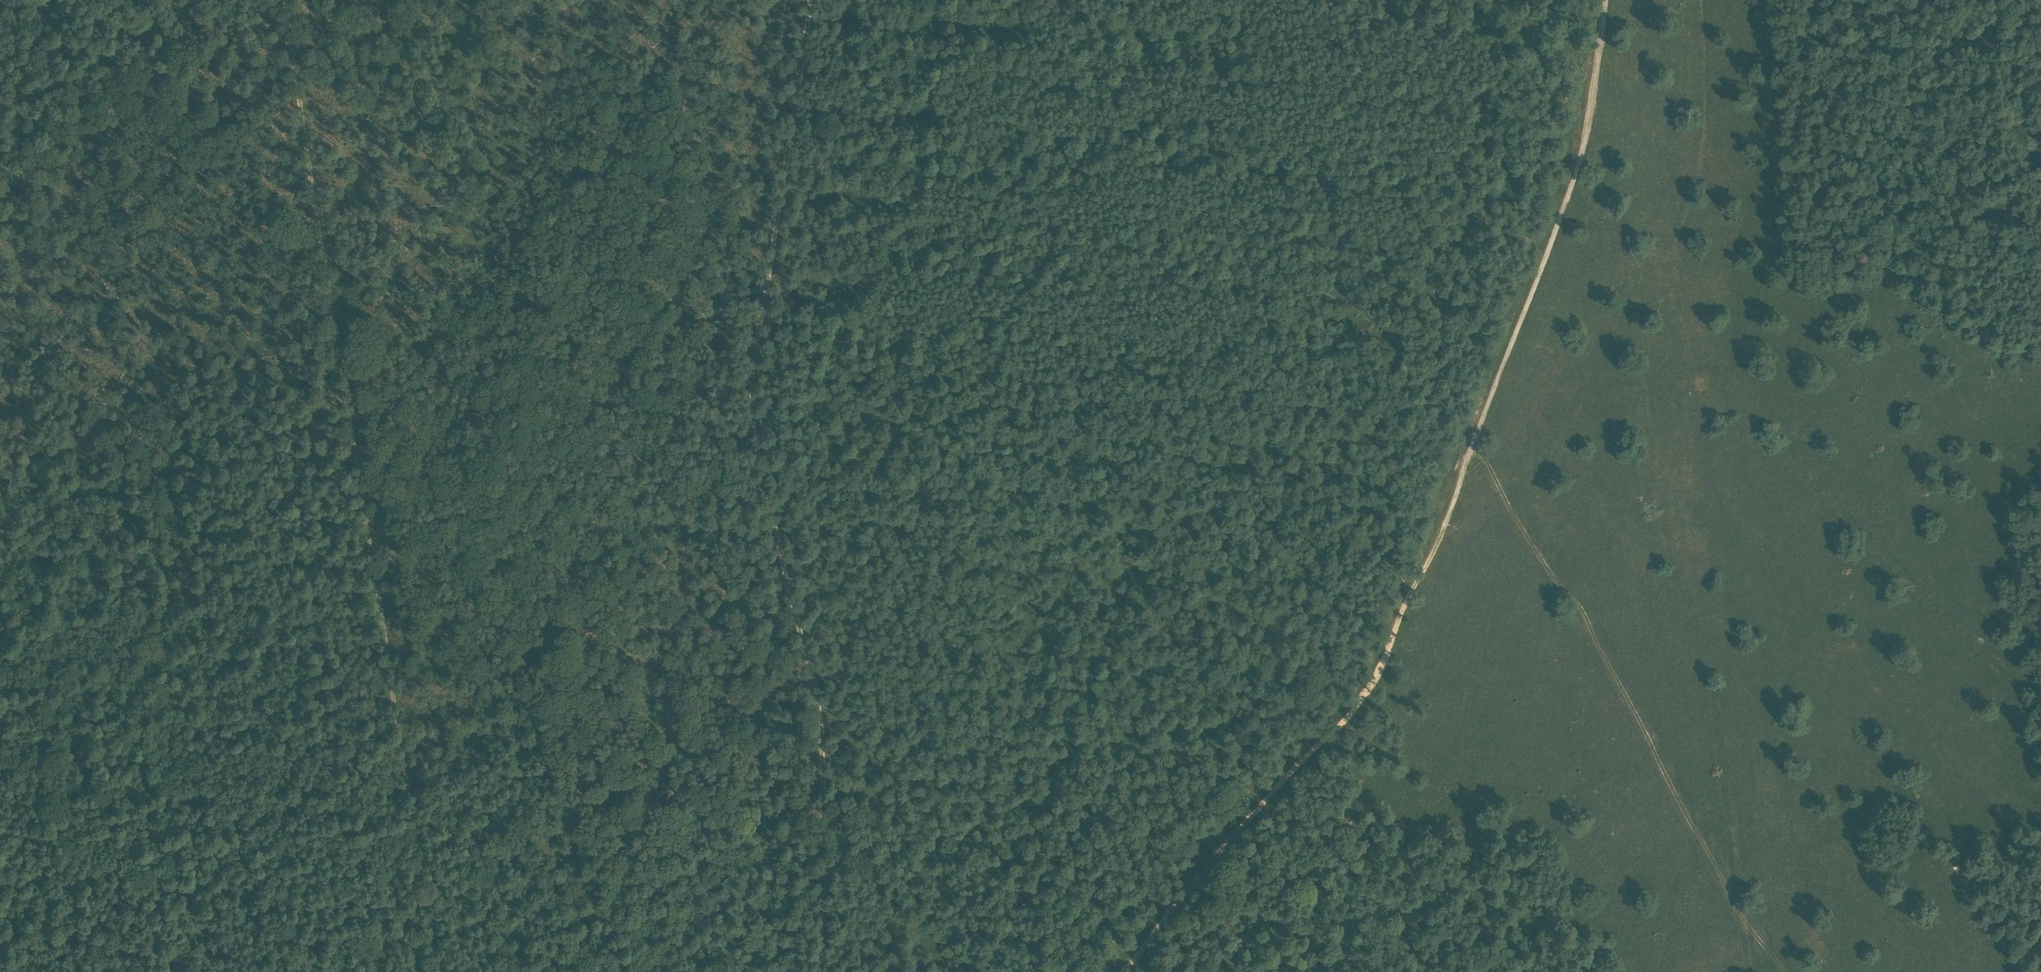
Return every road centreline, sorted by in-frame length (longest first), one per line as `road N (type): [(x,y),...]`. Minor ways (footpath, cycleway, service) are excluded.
road 1 (track): [(1124,971),(1191,884),(1352,712),(1389,652),(1447,529),(1562,221),(1587,139),(1607,0)]
road 2 (track): [(438,971),(284,0)]
road 3 (track): [(820,971),(823,732),(751,402),(806,0)]
road 4 (track): [(1470,455),(1492,468),(1515,521),(1586,617),(1743,918),(1787,971)]

